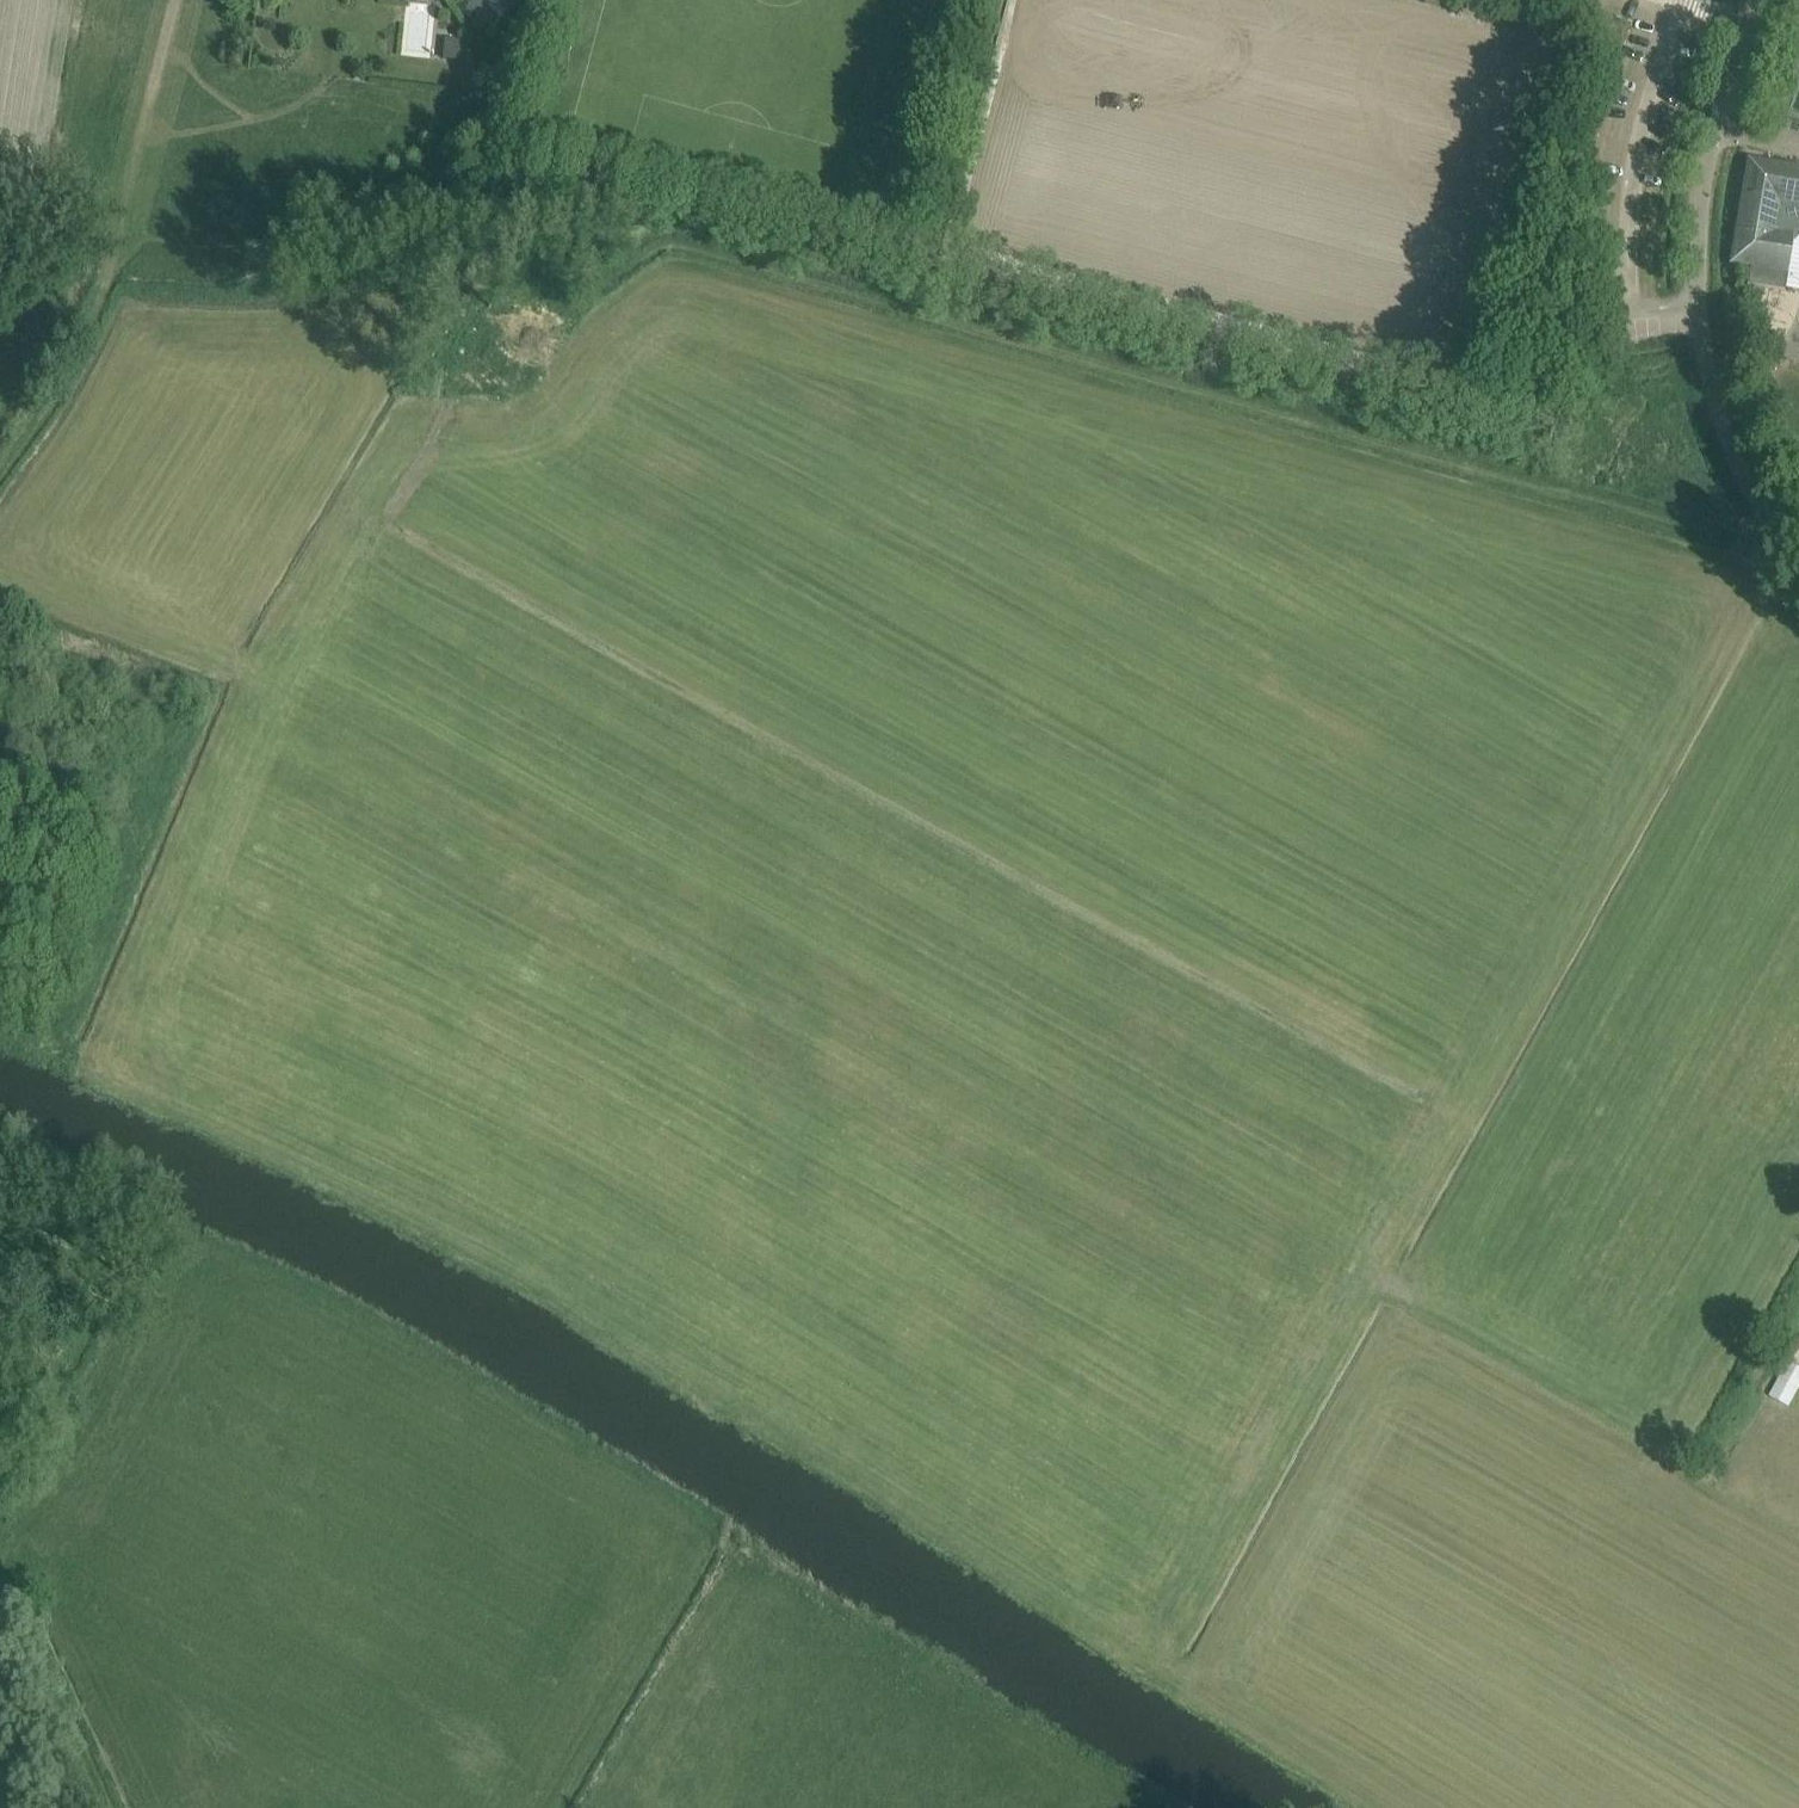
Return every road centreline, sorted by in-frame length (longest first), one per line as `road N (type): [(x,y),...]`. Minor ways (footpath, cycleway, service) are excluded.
road 1 (residential): [(1705,362),(1696,280),(1701,195),(1756,0)]
road 2 (residential): [(103,280),(175,0)]
road 3 (unclassified): [(1798,561),(1736,462),(1705,362)]
road 4 (track): [(103,280),(0,440)]

